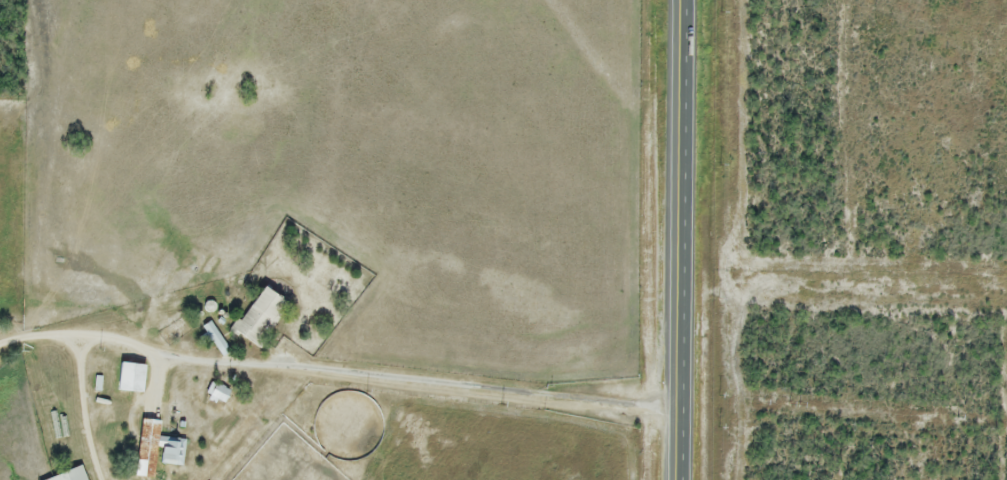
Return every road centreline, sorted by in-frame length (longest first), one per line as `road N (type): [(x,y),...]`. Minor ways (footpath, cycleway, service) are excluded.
road 1 (primary): [(683,479),(686,0)]
road 2 (residential): [(684,384),(238,375)]

